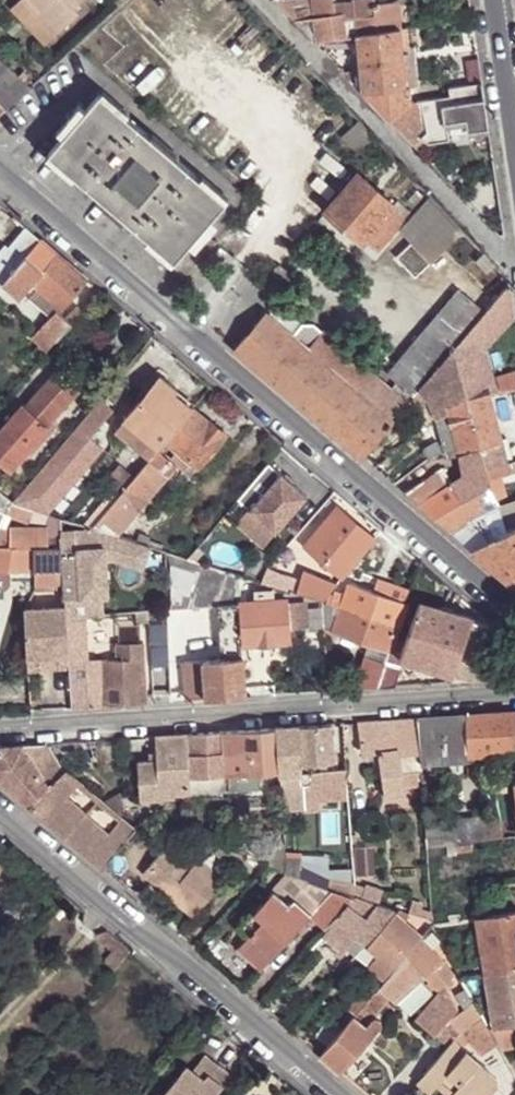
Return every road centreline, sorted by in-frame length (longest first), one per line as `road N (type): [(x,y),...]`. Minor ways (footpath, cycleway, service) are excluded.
road 1 (unclassified): [(512,617),(0,181)]
road 2 (unclassified): [(0,733),(514,694)]
road 3 (unclassified): [(0,806),(340,1094)]
road 4 (residential): [(514,259),(261,0)]
road 5 (tertiary): [(494,0),(514,147)]

